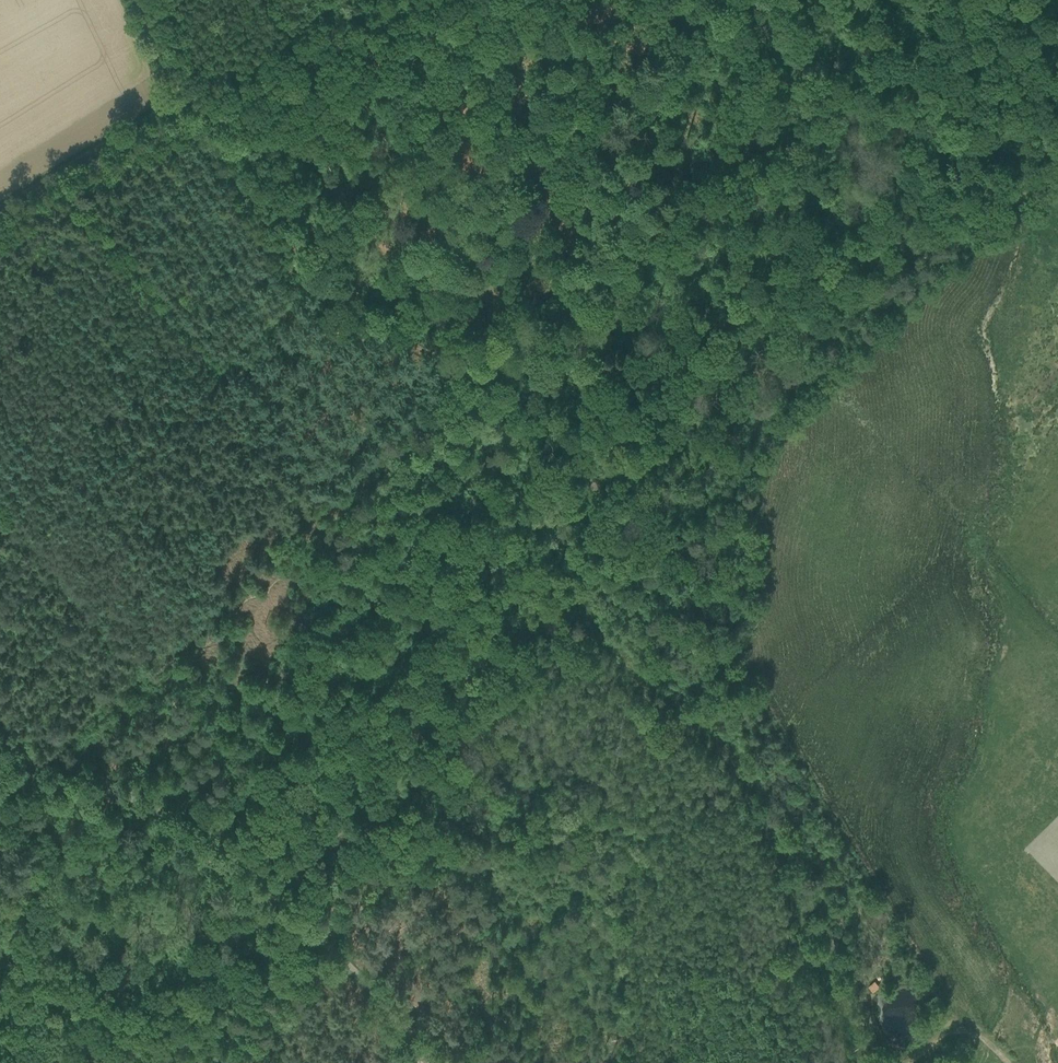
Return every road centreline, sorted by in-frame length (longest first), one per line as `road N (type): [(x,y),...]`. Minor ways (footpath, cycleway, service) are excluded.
road 1 (unclassified): [(418,1062),(413,1040),(384,1000),(161,802),(119,781),(59,773),(0,718)]
road 2 (track): [(1009,1062),(945,1006),(860,1062)]

